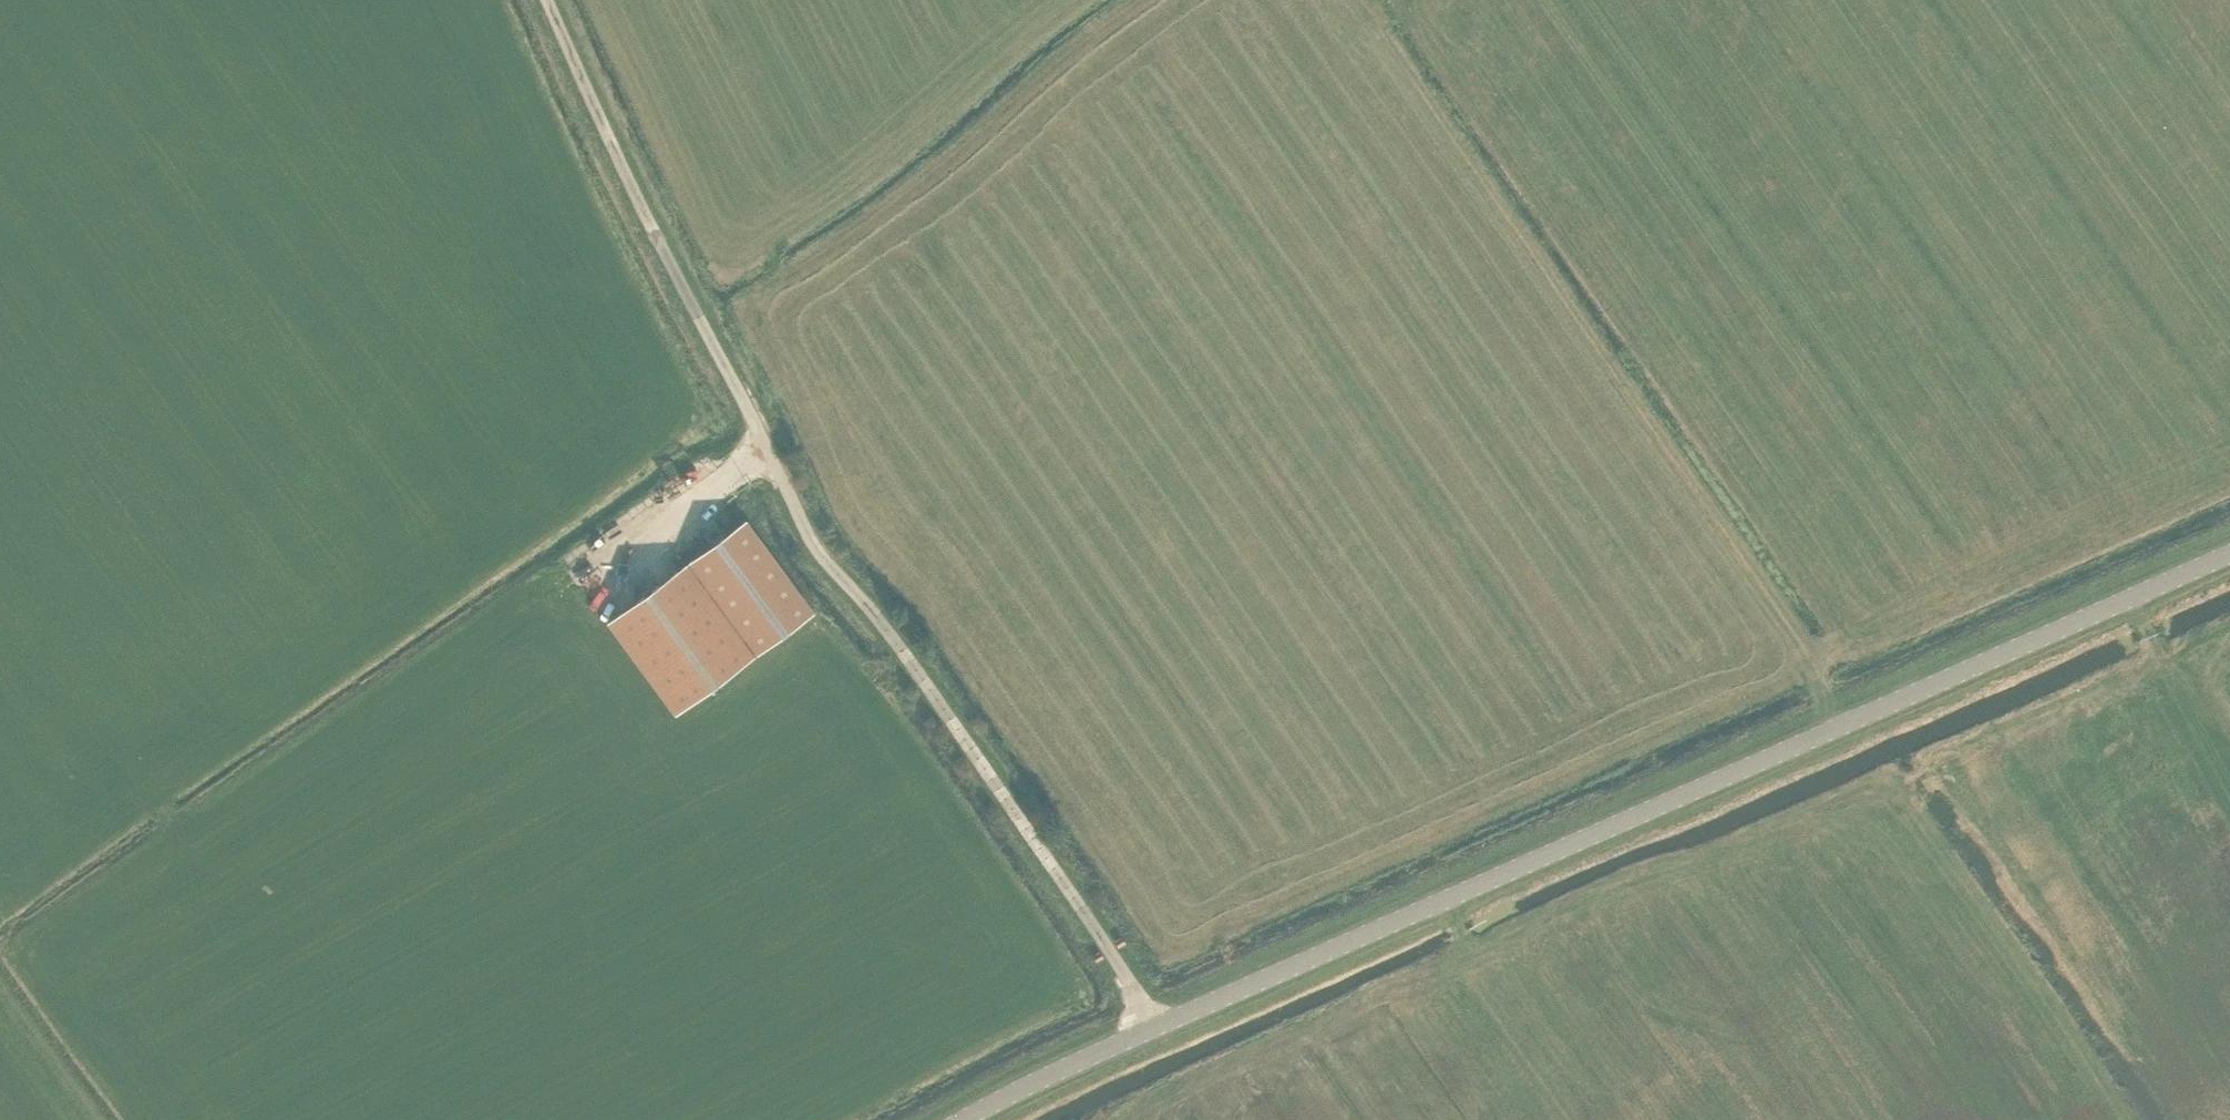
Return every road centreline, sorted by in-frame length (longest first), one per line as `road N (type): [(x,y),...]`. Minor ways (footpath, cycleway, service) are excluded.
road 1 (unclassified): [(1153,1028),(885,623),(813,541),(548,0)]
road 2 (tertiary): [(1153,1028),(2229,553)]
road 3 (tertiary): [(963,1119),(1153,1028)]

